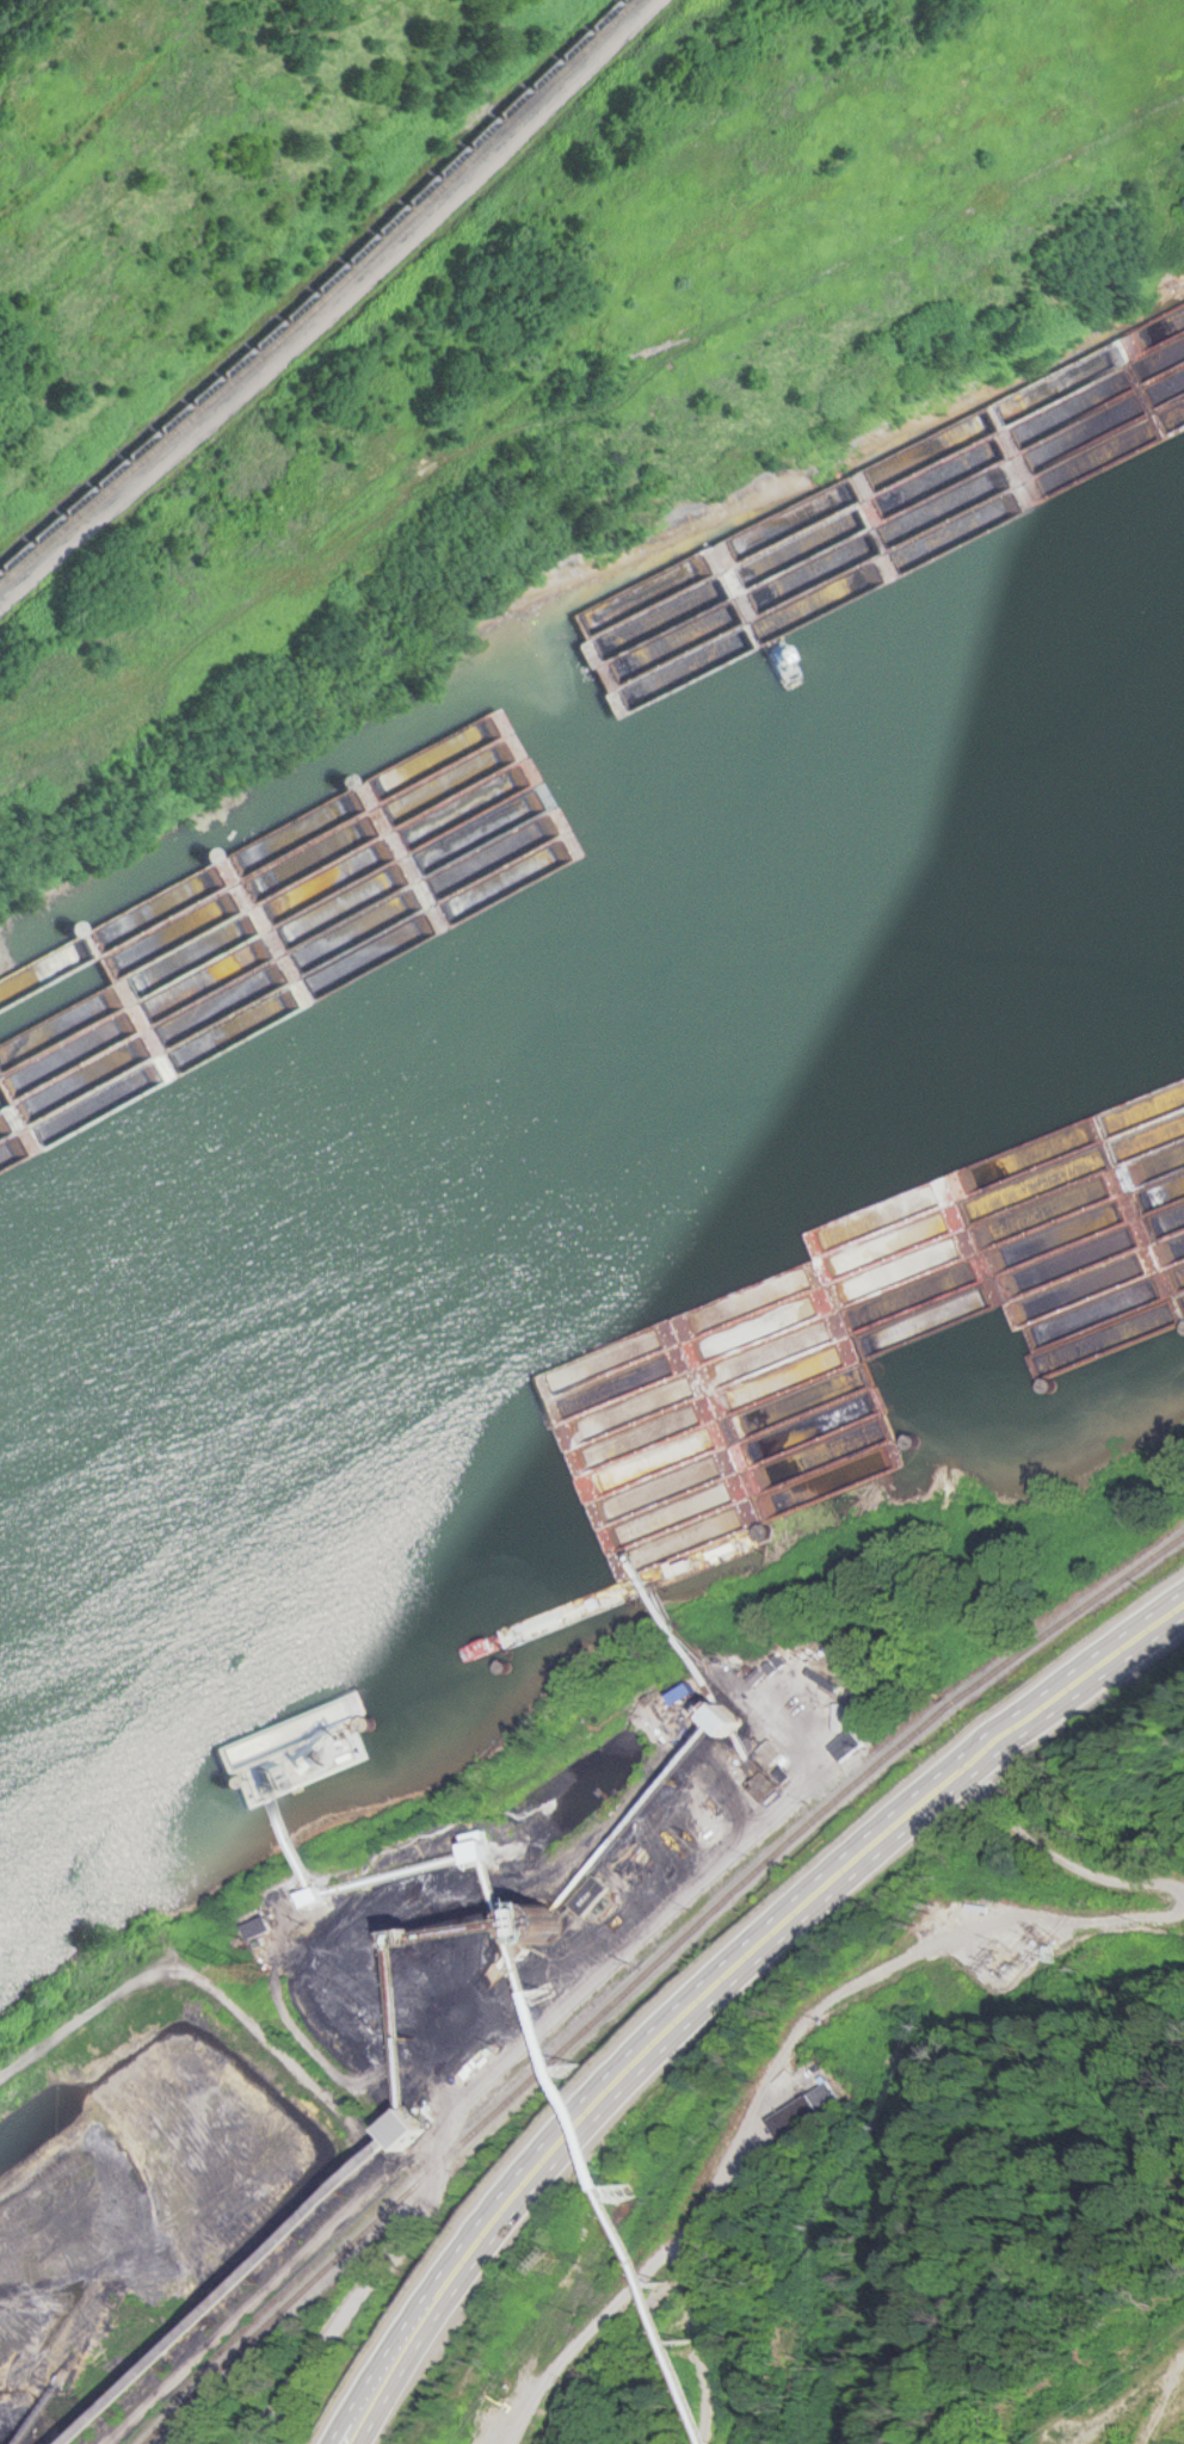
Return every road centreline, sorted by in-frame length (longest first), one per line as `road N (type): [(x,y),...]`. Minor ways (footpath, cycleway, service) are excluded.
road 1 (trunk): [(355,2443),(440,2295),(543,2153),(668,2028),(929,1795),(1183,1609)]

